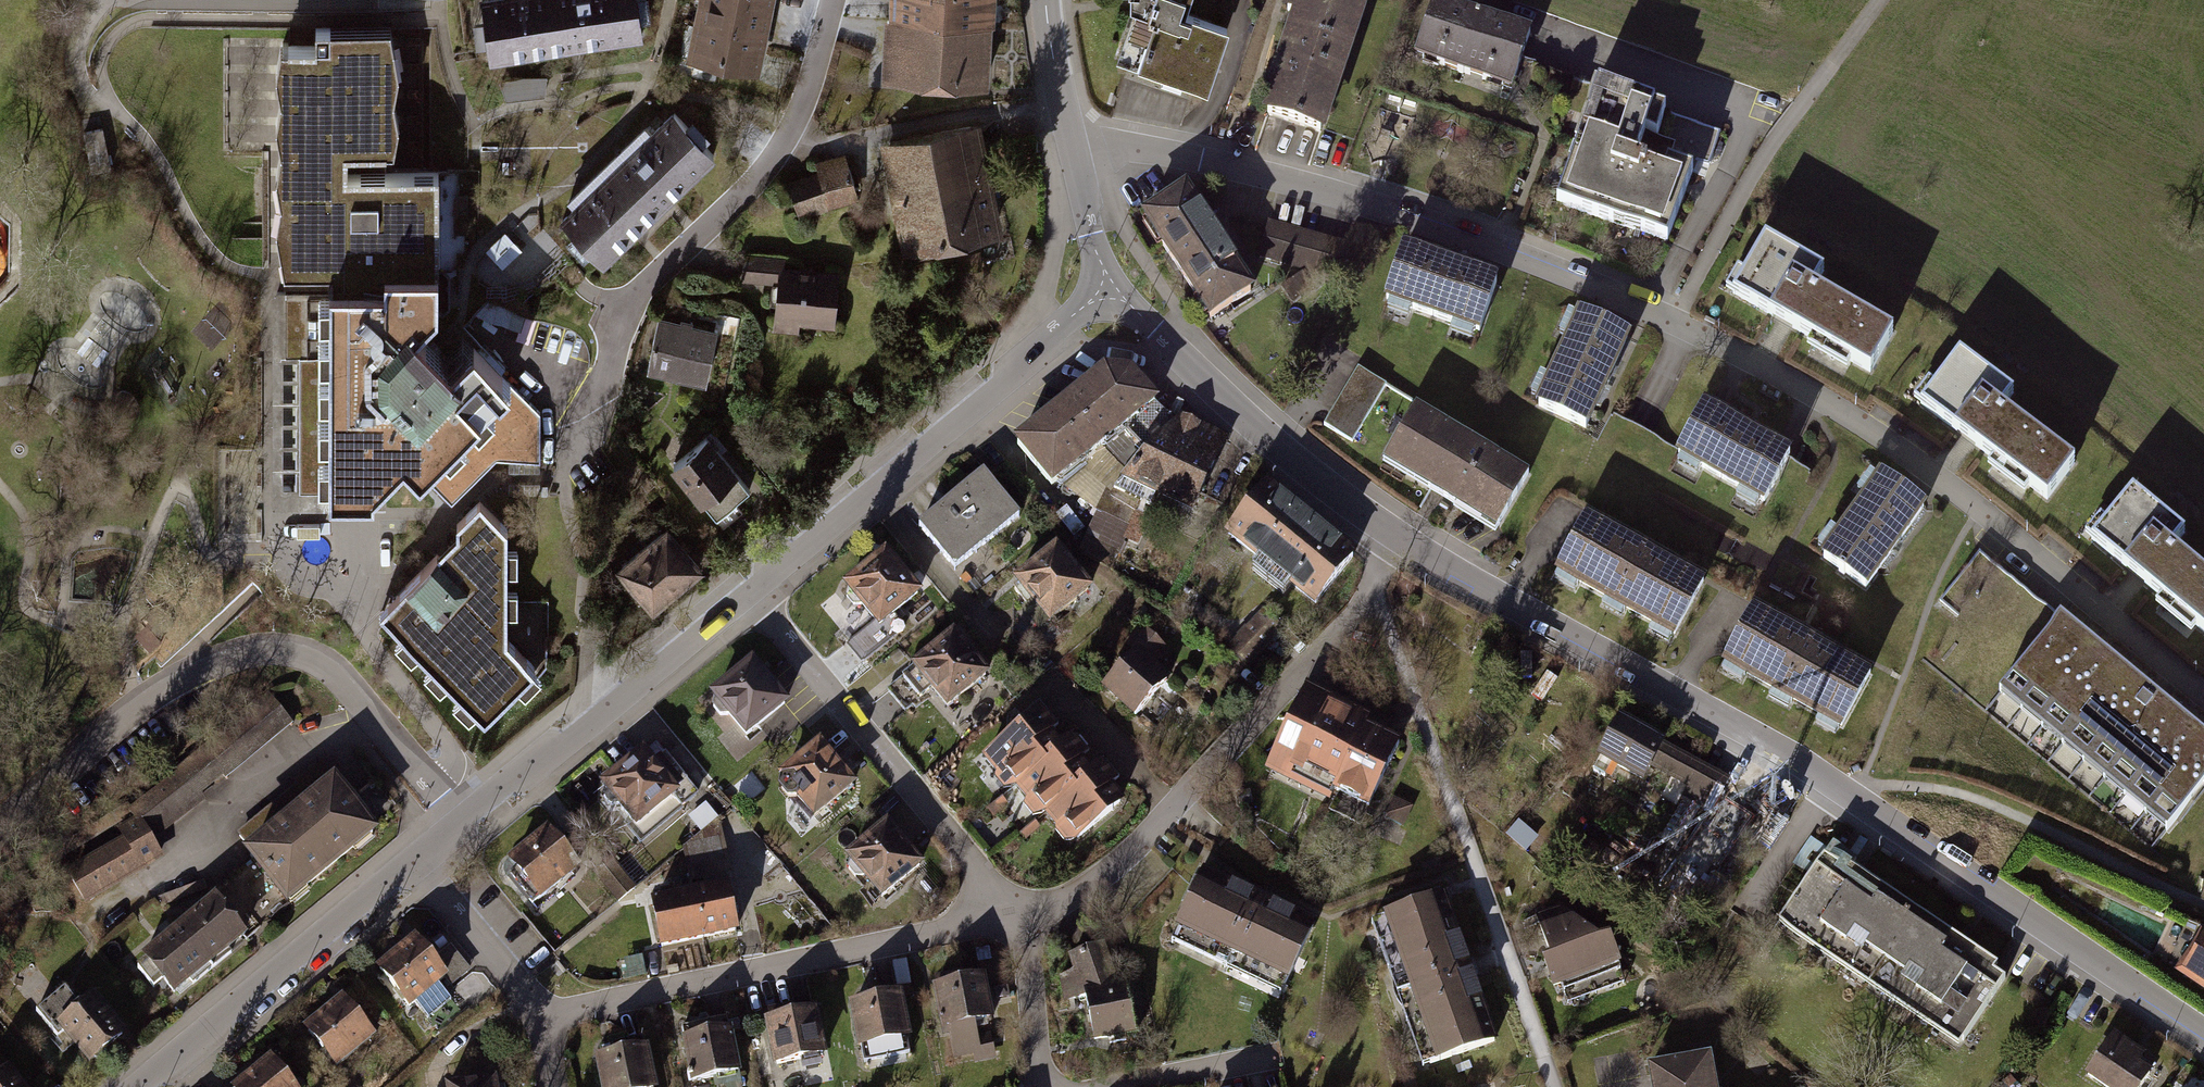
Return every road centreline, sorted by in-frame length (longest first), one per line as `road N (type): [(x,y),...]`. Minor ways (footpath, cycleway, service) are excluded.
road 1 (residential): [(2203,689),(1857,421),(1674,321),(1538,262),(1386,211),(1189,158),(1072,146)]
road 2 (residential): [(1396,536),(1853,795),(2203,1035)]
road 3 (residential): [(0,829),(140,703),(191,672),(263,648),(302,653),(334,671),(457,821)]
road 4 (residential): [(833,0),(791,126),(752,184),(623,309),(563,476)]
road 5 (residential): [(1396,536),(1375,594),(1128,855),(1059,903),(1008,917)]
road 6 (residential): [(1109,283),(743,594)]
road 7 (residential): [(1008,917),(543,1016)]
road 8 (residential): [(1008,917),(967,854),(743,594)]
road 9 (residential): [(1109,283),(1307,476),(1396,536)]
road 10 (track): [(1674,321),(1766,153),(1881,0)]
road 11 (track): [(2203,906),(1989,805),(1933,788),(1887,786),(1853,795)]
road 12 (residential): [(743,594),(457,821)]
road 13 (residential): [(410,861),(146,1086)]
road 14 (residential): [(410,861),(543,1016)]
road 15 (residential): [(1046,1086),(1030,969),(1008,917)]
road 16 (residential): [(1046,0),(1072,146)]
road 17 (residential): [(1072,146),(1109,283)]
road 18 (residential): [(1270,1060),(1135,1086)]

